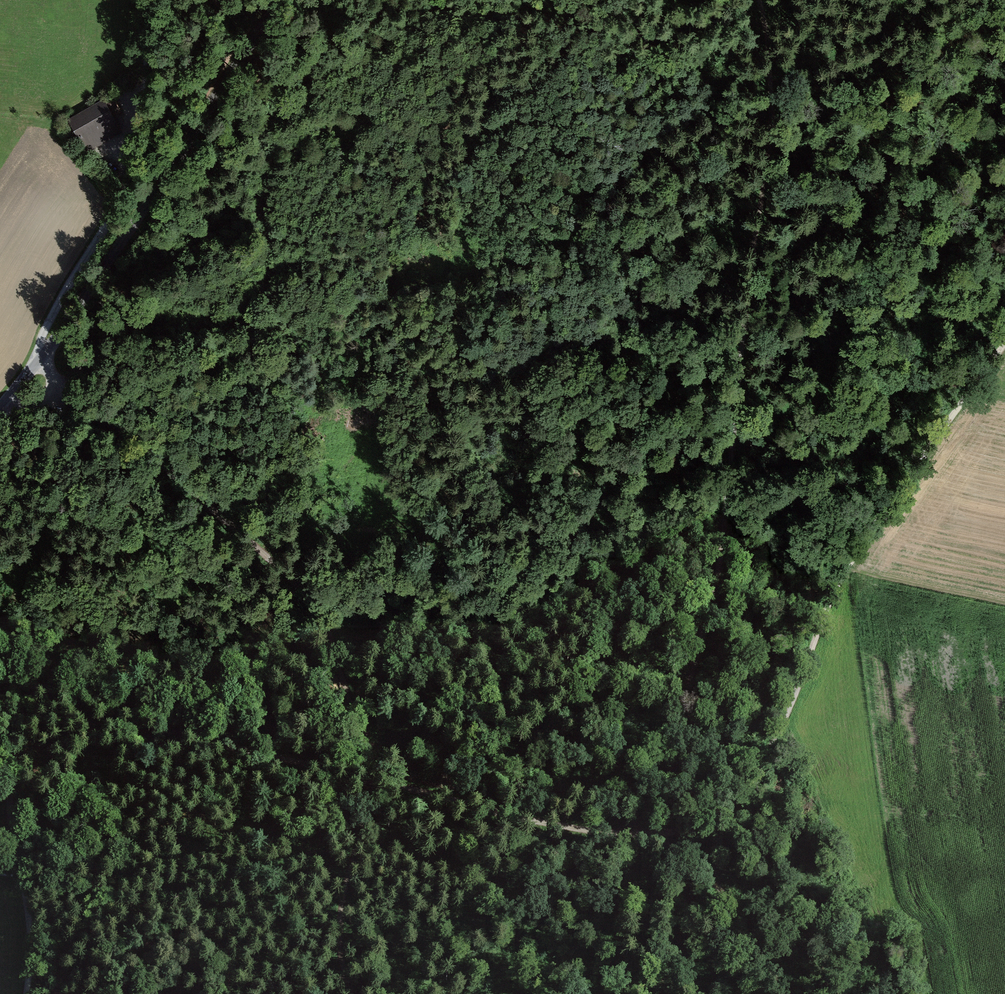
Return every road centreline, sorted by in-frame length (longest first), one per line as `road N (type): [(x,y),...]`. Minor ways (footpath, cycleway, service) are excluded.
road 1 (track): [(0,683),(134,727),(669,847),(696,863),(753,931),(779,993)]
road 2 (track): [(761,0),(774,99),(727,501),(709,611),(660,799),(634,836)]
road 3 (track): [(1004,344),(904,473),(848,572),(788,721),(746,789),(703,825),(634,836)]
road 4 (track): [(0,402),(63,394),(116,427),(294,584),(326,626),(369,778)]
road 5 (unclassified): [(0,400),(200,133),(287,0)]
road 6 (track): [(63,394),(34,362),(46,321),(117,209),(141,151),(150,0)]
road 7 (track): [(0,771),(20,875),(30,958),(25,993)]
road 8 (track): [(351,993),(339,925),(369,778)]

